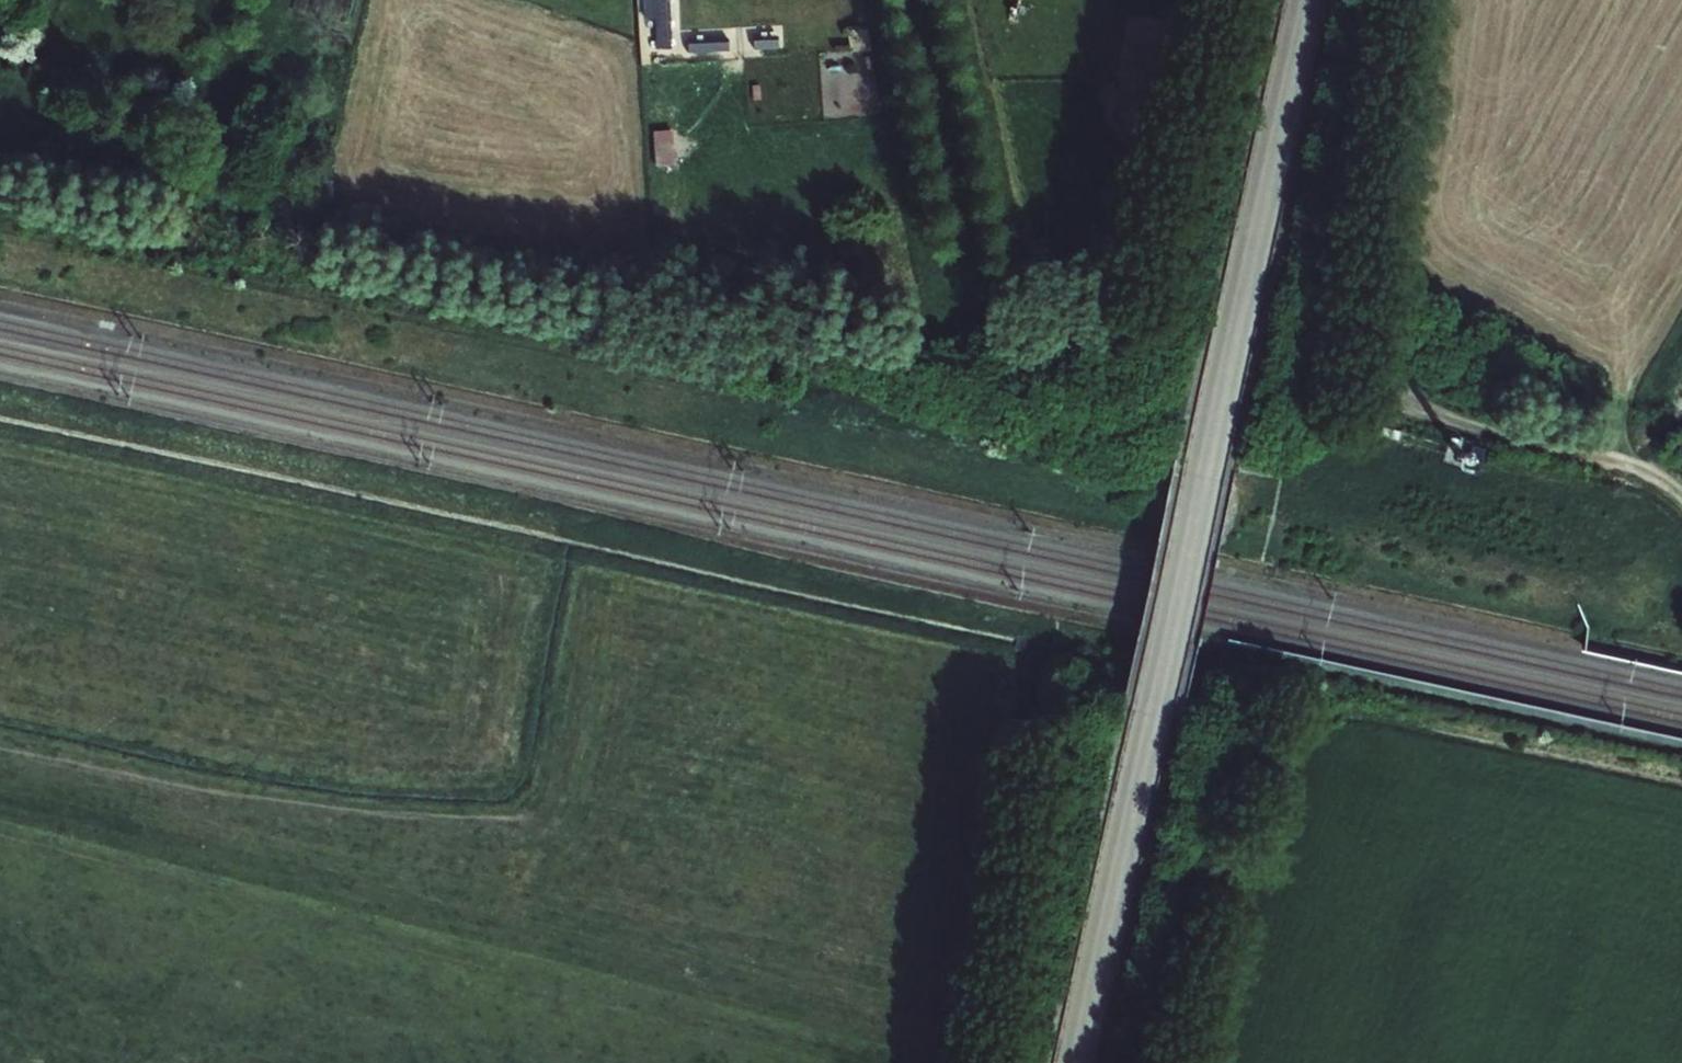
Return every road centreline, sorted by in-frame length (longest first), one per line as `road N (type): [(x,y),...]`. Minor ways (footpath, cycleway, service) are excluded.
road 1 (unclassified): [(1075,1062),(1203,460)]
road 2 (residential): [(1203,460),(1302,0)]

